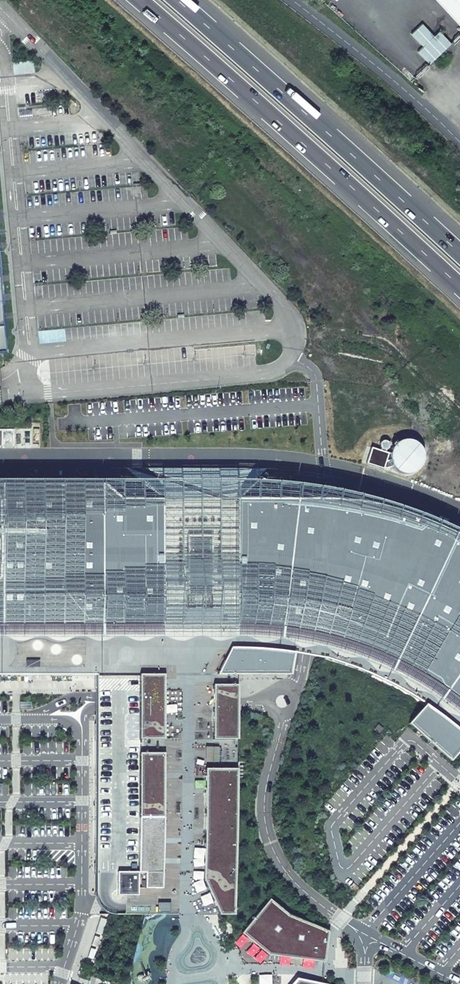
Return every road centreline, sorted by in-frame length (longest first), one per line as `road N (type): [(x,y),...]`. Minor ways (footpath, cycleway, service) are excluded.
road 1 (motorway): [(134,0),(459,292)]
road 2 (motorway): [(459,257),(174,0)]
road 3 (residential): [(292,0),(459,142)]

